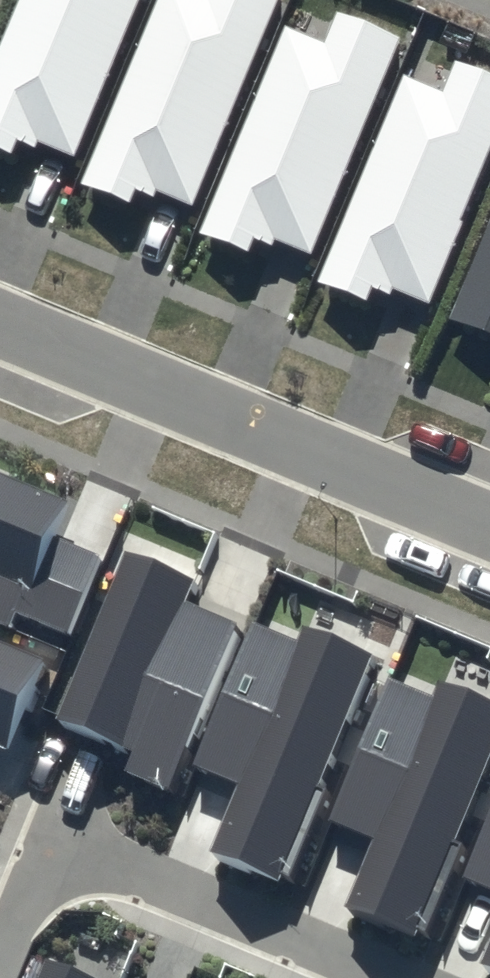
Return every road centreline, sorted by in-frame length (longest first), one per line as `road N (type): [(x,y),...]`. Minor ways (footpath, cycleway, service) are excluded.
road 1 (residential): [(0,320),(489,525)]
road 2 (residential): [(53,838),(388,977)]
road 3 (residential): [(0,963),(53,838)]

